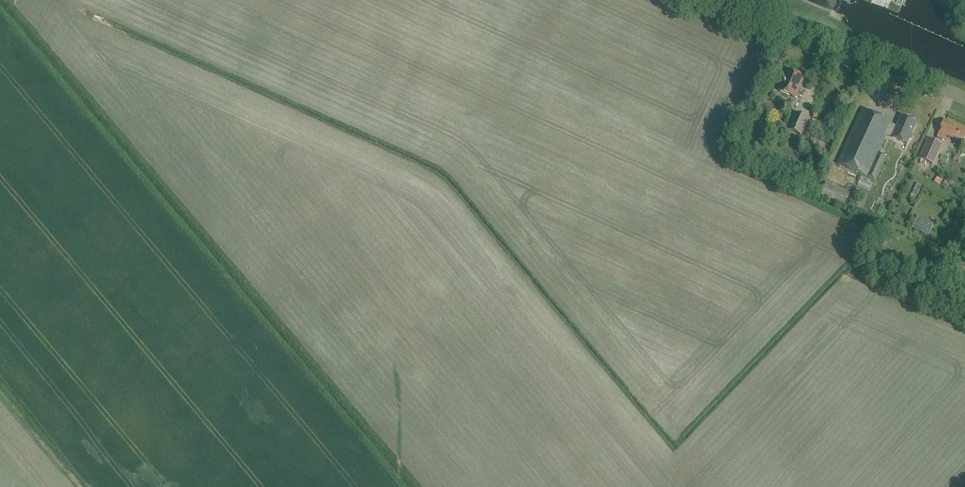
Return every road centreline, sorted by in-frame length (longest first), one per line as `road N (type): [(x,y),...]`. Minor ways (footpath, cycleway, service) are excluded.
road 1 (unclassified): [(964,99),(744,0)]

